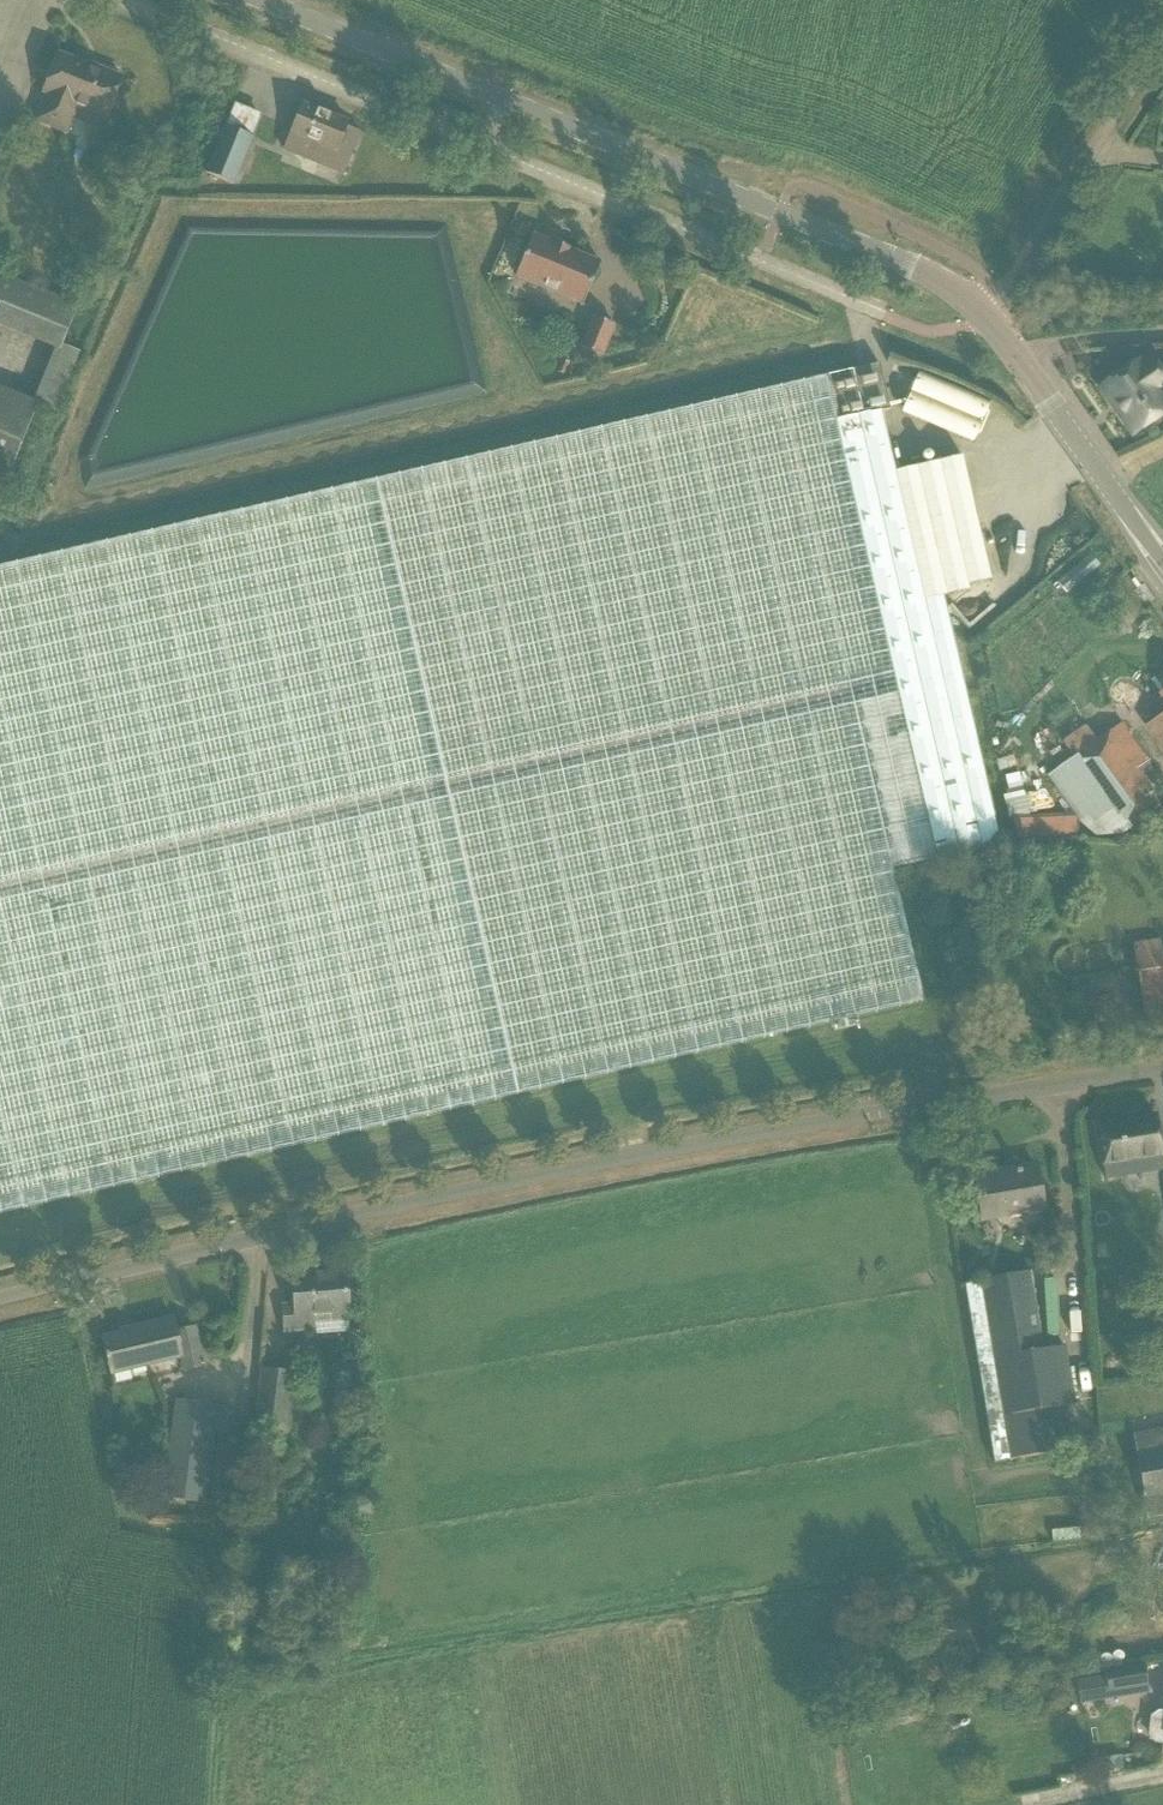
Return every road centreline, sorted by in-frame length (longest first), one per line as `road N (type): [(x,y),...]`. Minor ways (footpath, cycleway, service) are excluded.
road 1 (unclassified): [(0,1301),(597,1164),(1162,1068)]
road 2 (secondary): [(989,320),(914,267),(258,0)]
road 3 (unclassified): [(989,320),(1162,37)]
road 4 (secondary): [(1162,563),(989,320)]

